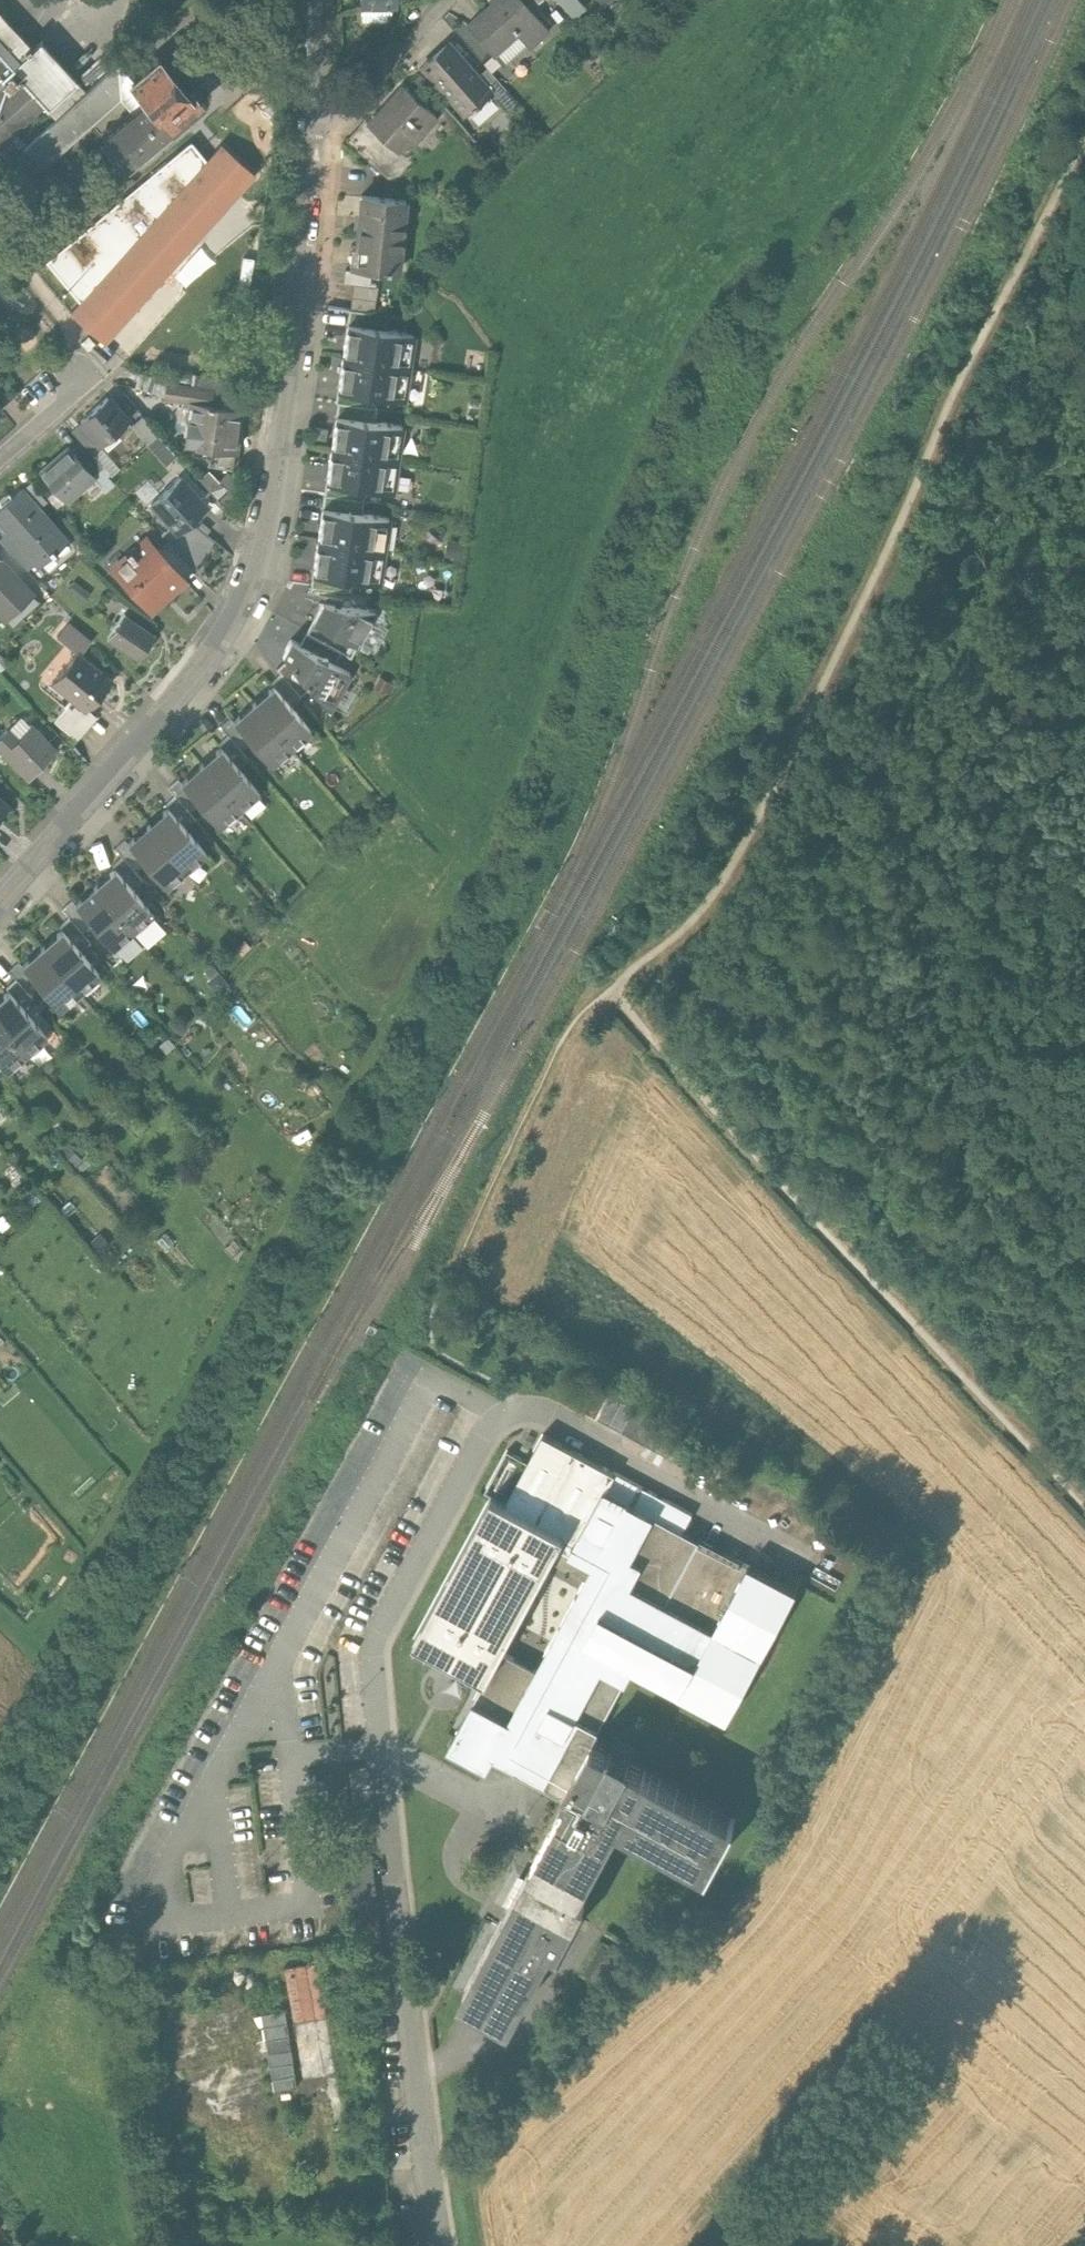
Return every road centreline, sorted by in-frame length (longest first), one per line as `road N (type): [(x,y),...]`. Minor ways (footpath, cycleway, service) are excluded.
road 1 (track): [(1084,139),(724,888),(692,930),(613,990)]
road 2 (residential): [(0,902),(146,733),(226,629),(253,577),(289,443),(316,132)]
road 3 (residential): [(451,0),(316,132)]
road 4 (residential): [(316,132),(316,0)]

